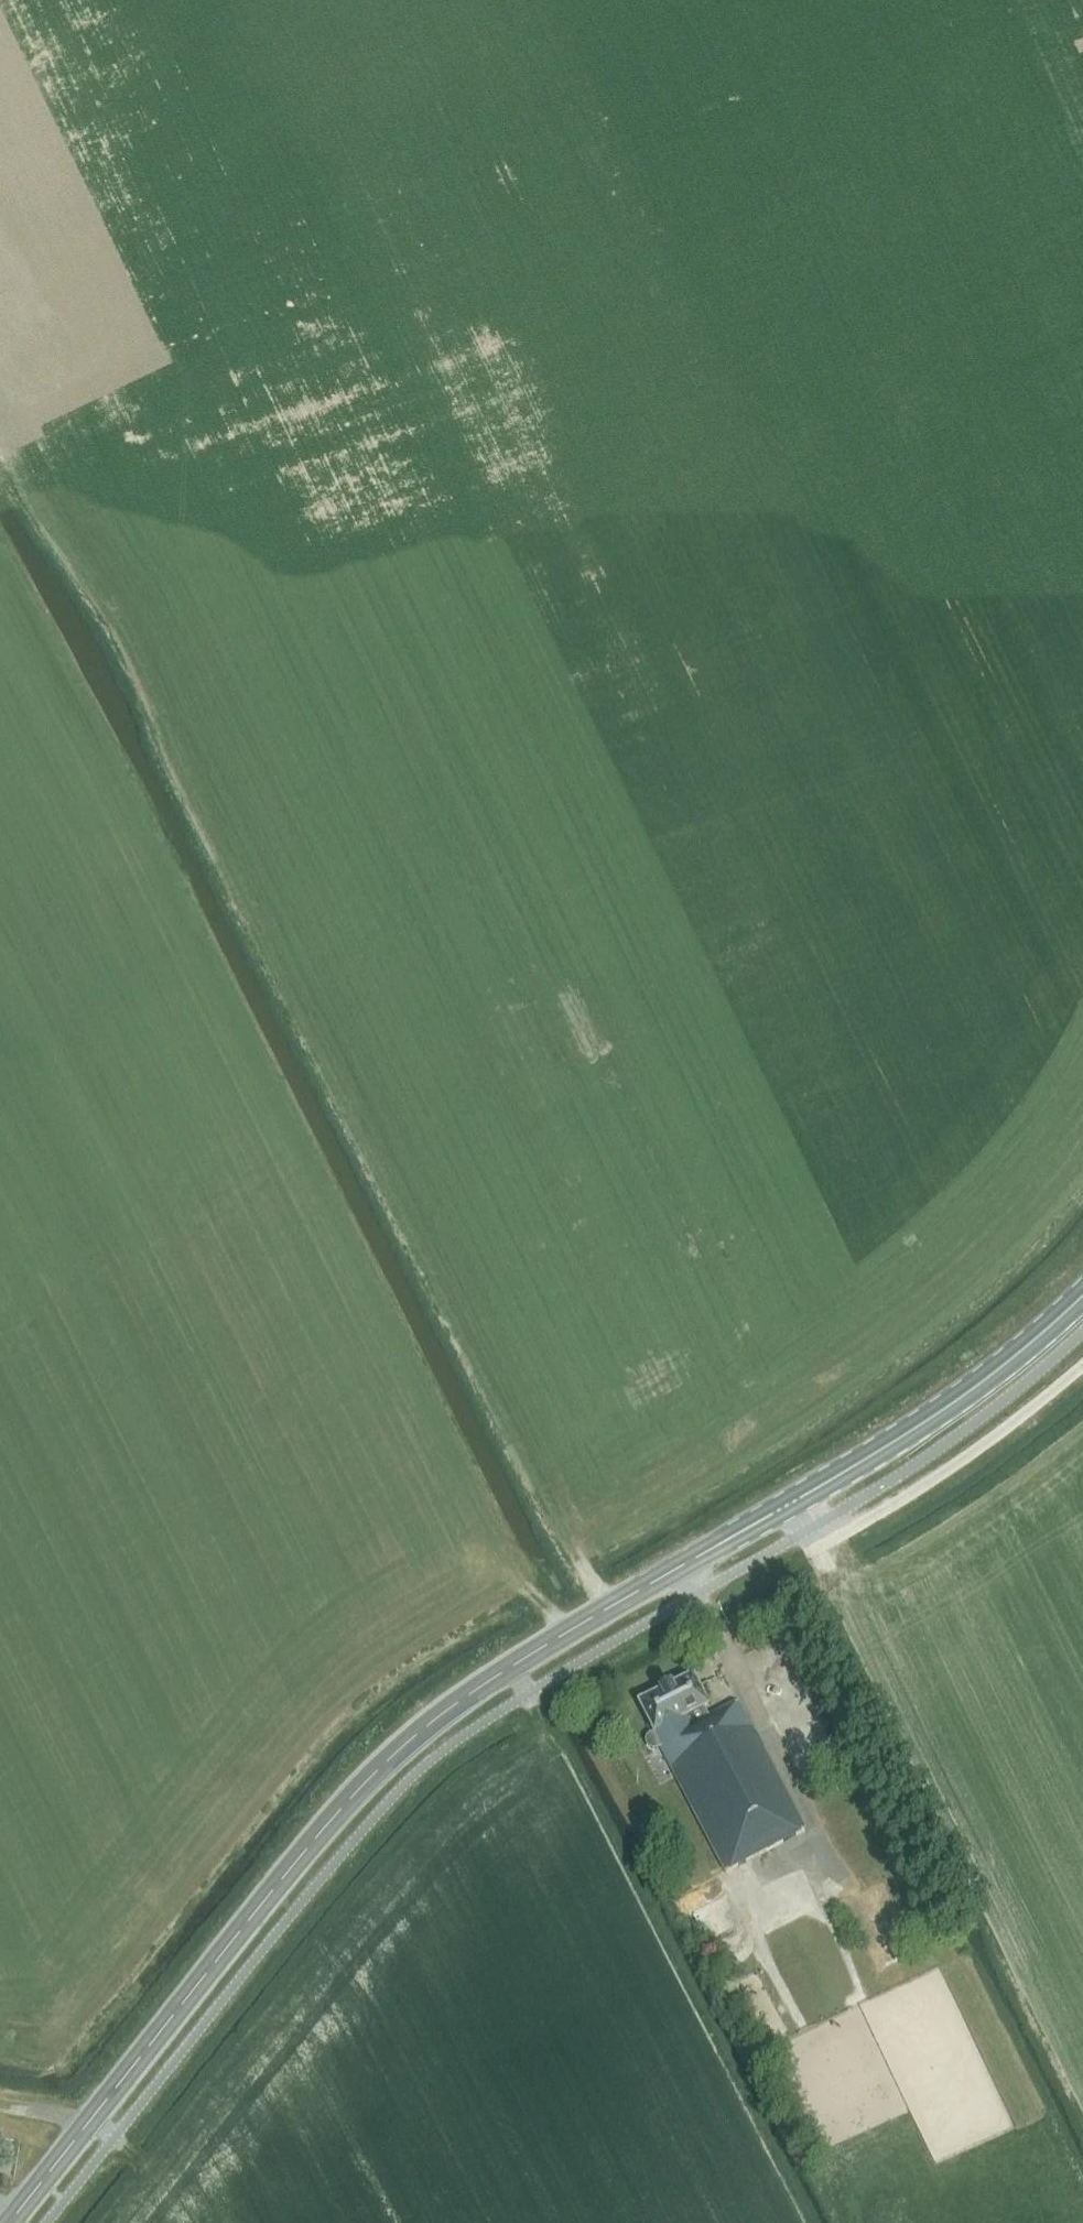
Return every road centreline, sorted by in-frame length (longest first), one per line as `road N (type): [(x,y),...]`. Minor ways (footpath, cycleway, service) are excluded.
road 1 (primary): [(9,2222),(343,1808),(415,1736),(496,1676),(937,1415),(1082,1296)]

